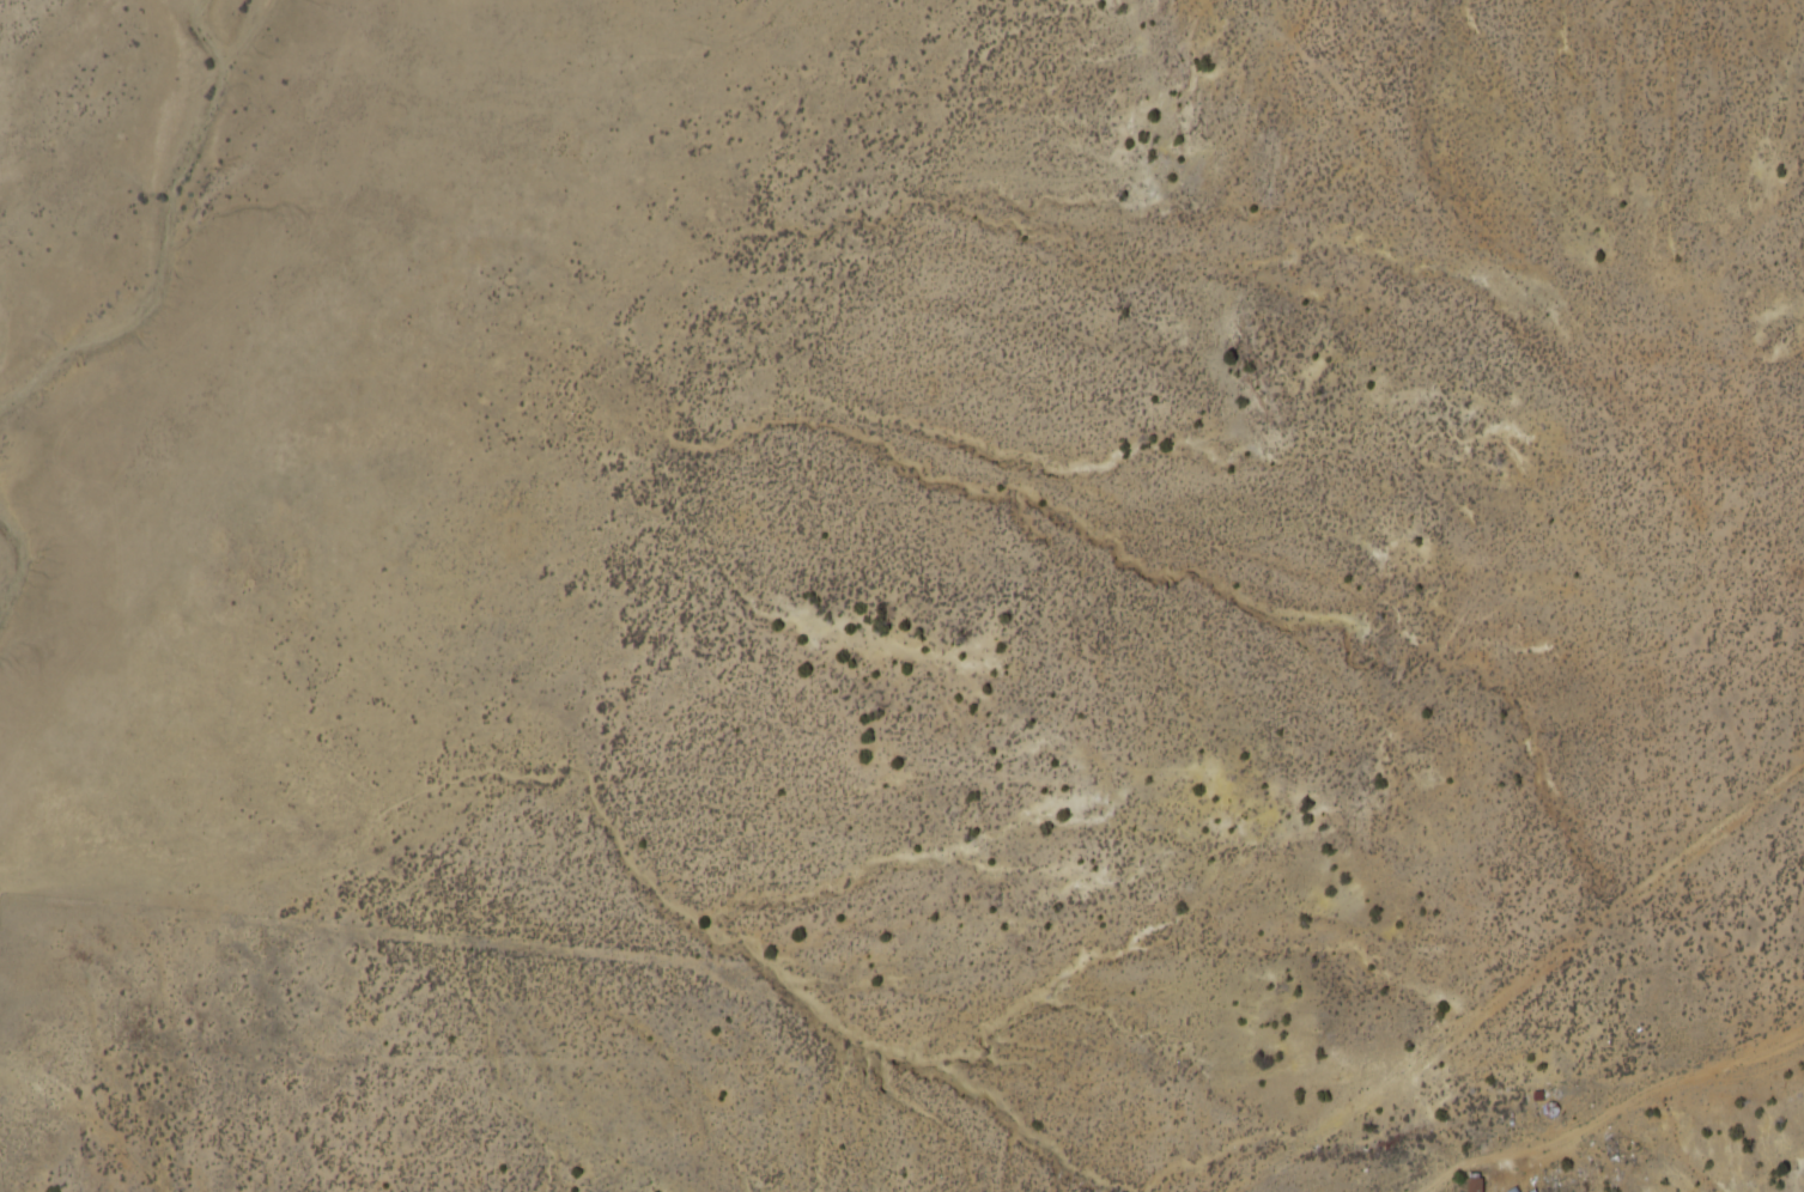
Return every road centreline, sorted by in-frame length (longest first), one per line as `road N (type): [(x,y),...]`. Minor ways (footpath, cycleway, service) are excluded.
road 1 (residential): [(1501,1174),(1662,1082),(1803,1031)]

